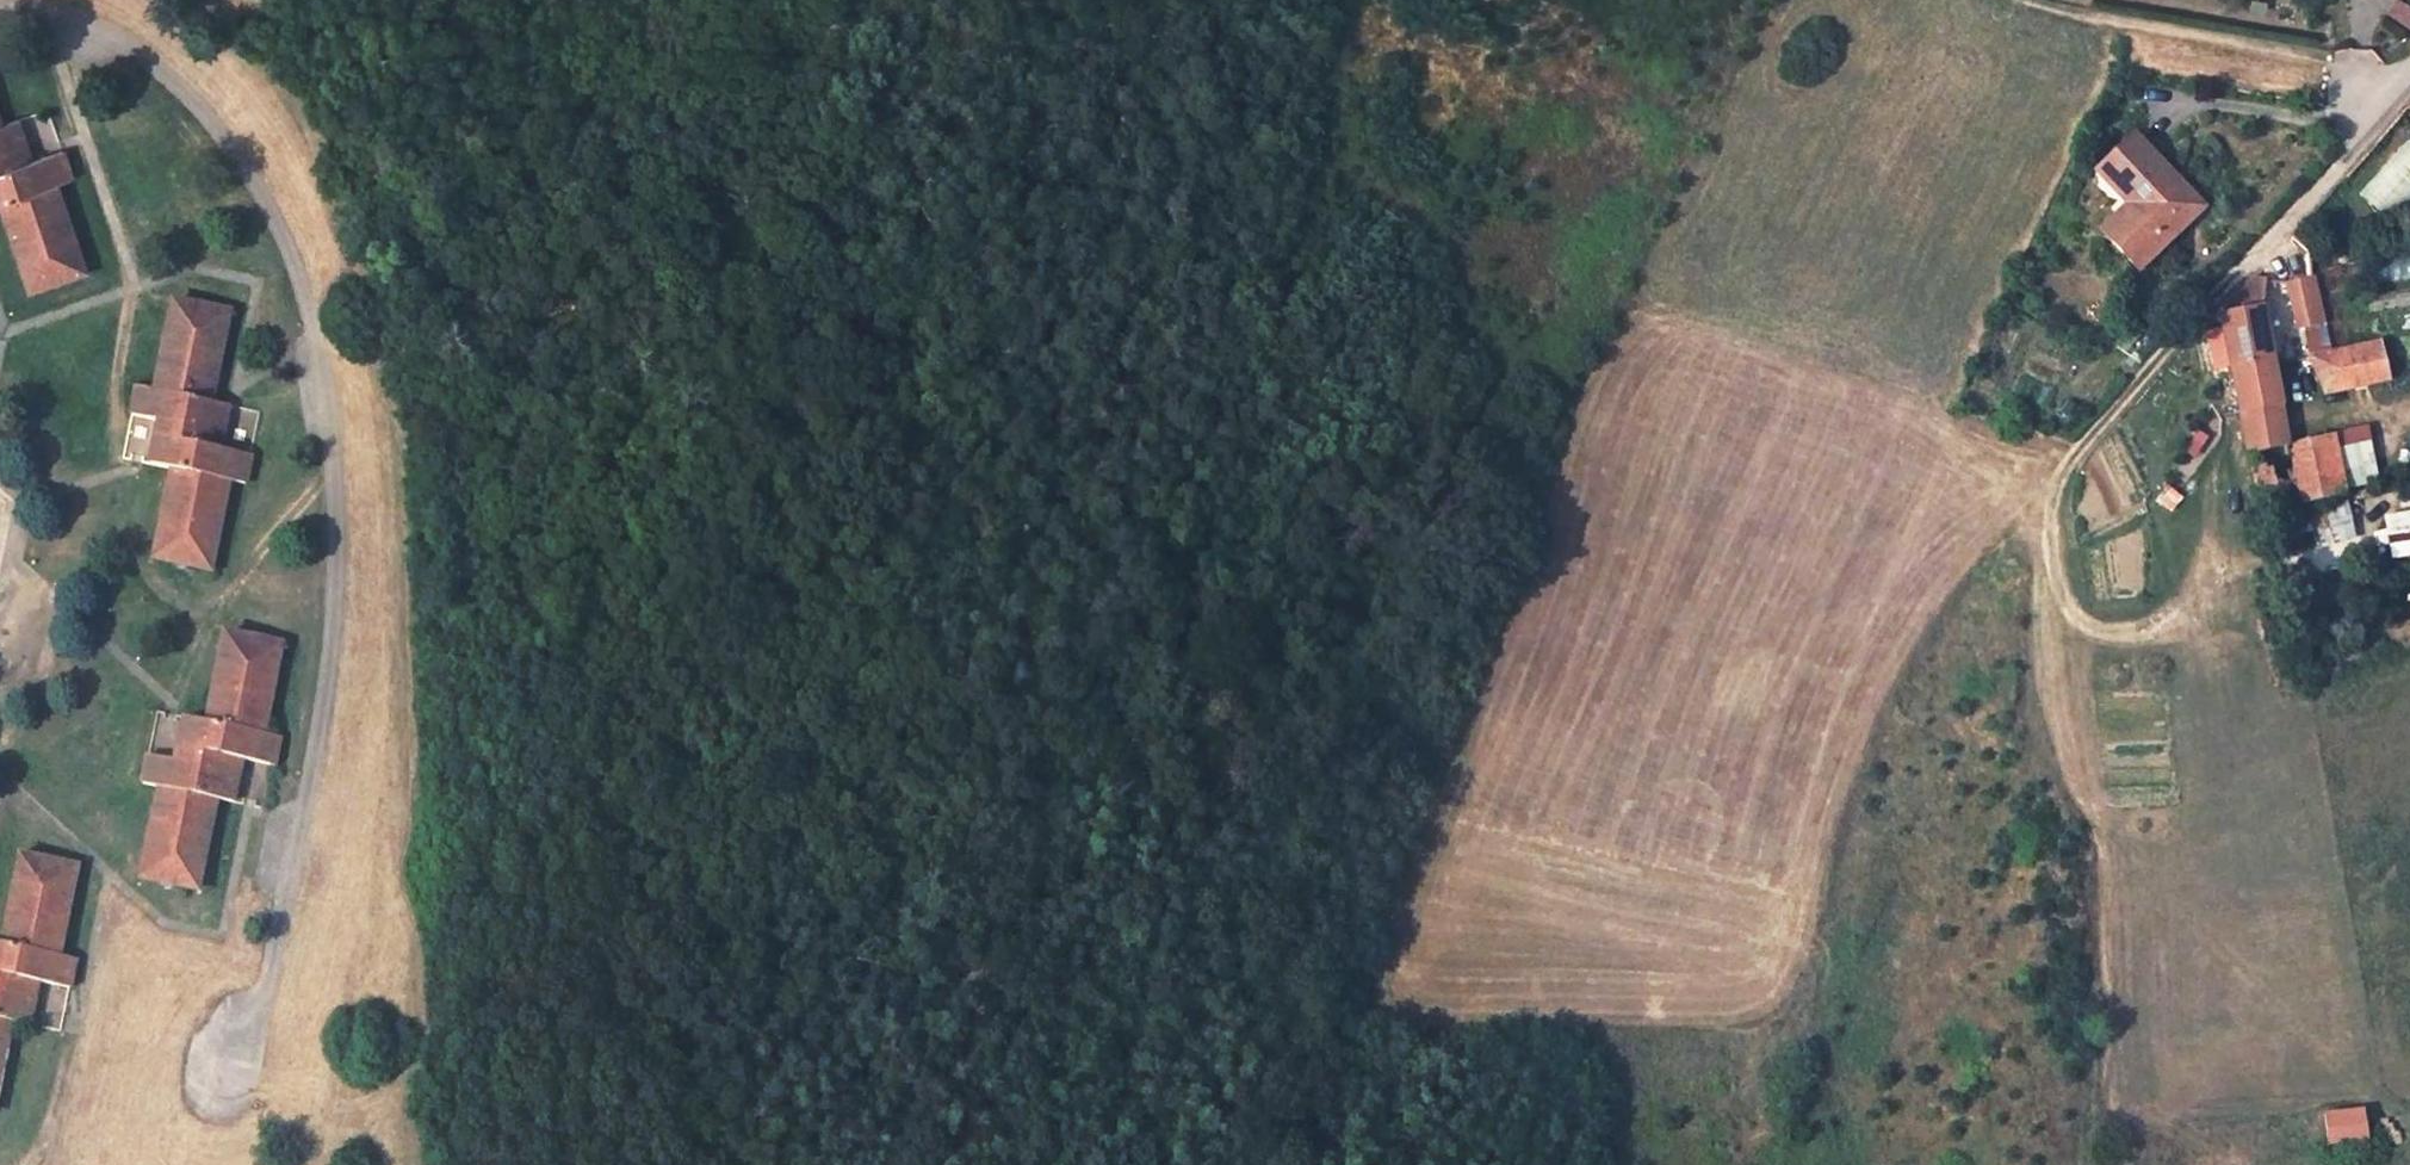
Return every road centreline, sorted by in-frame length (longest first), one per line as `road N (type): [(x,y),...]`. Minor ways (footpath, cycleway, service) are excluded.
road 1 (track): [(1983,0),(2105,43),(2328,80),(2384,119)]
road 2 (unclassified): [(2409,85),(2239,271)]

